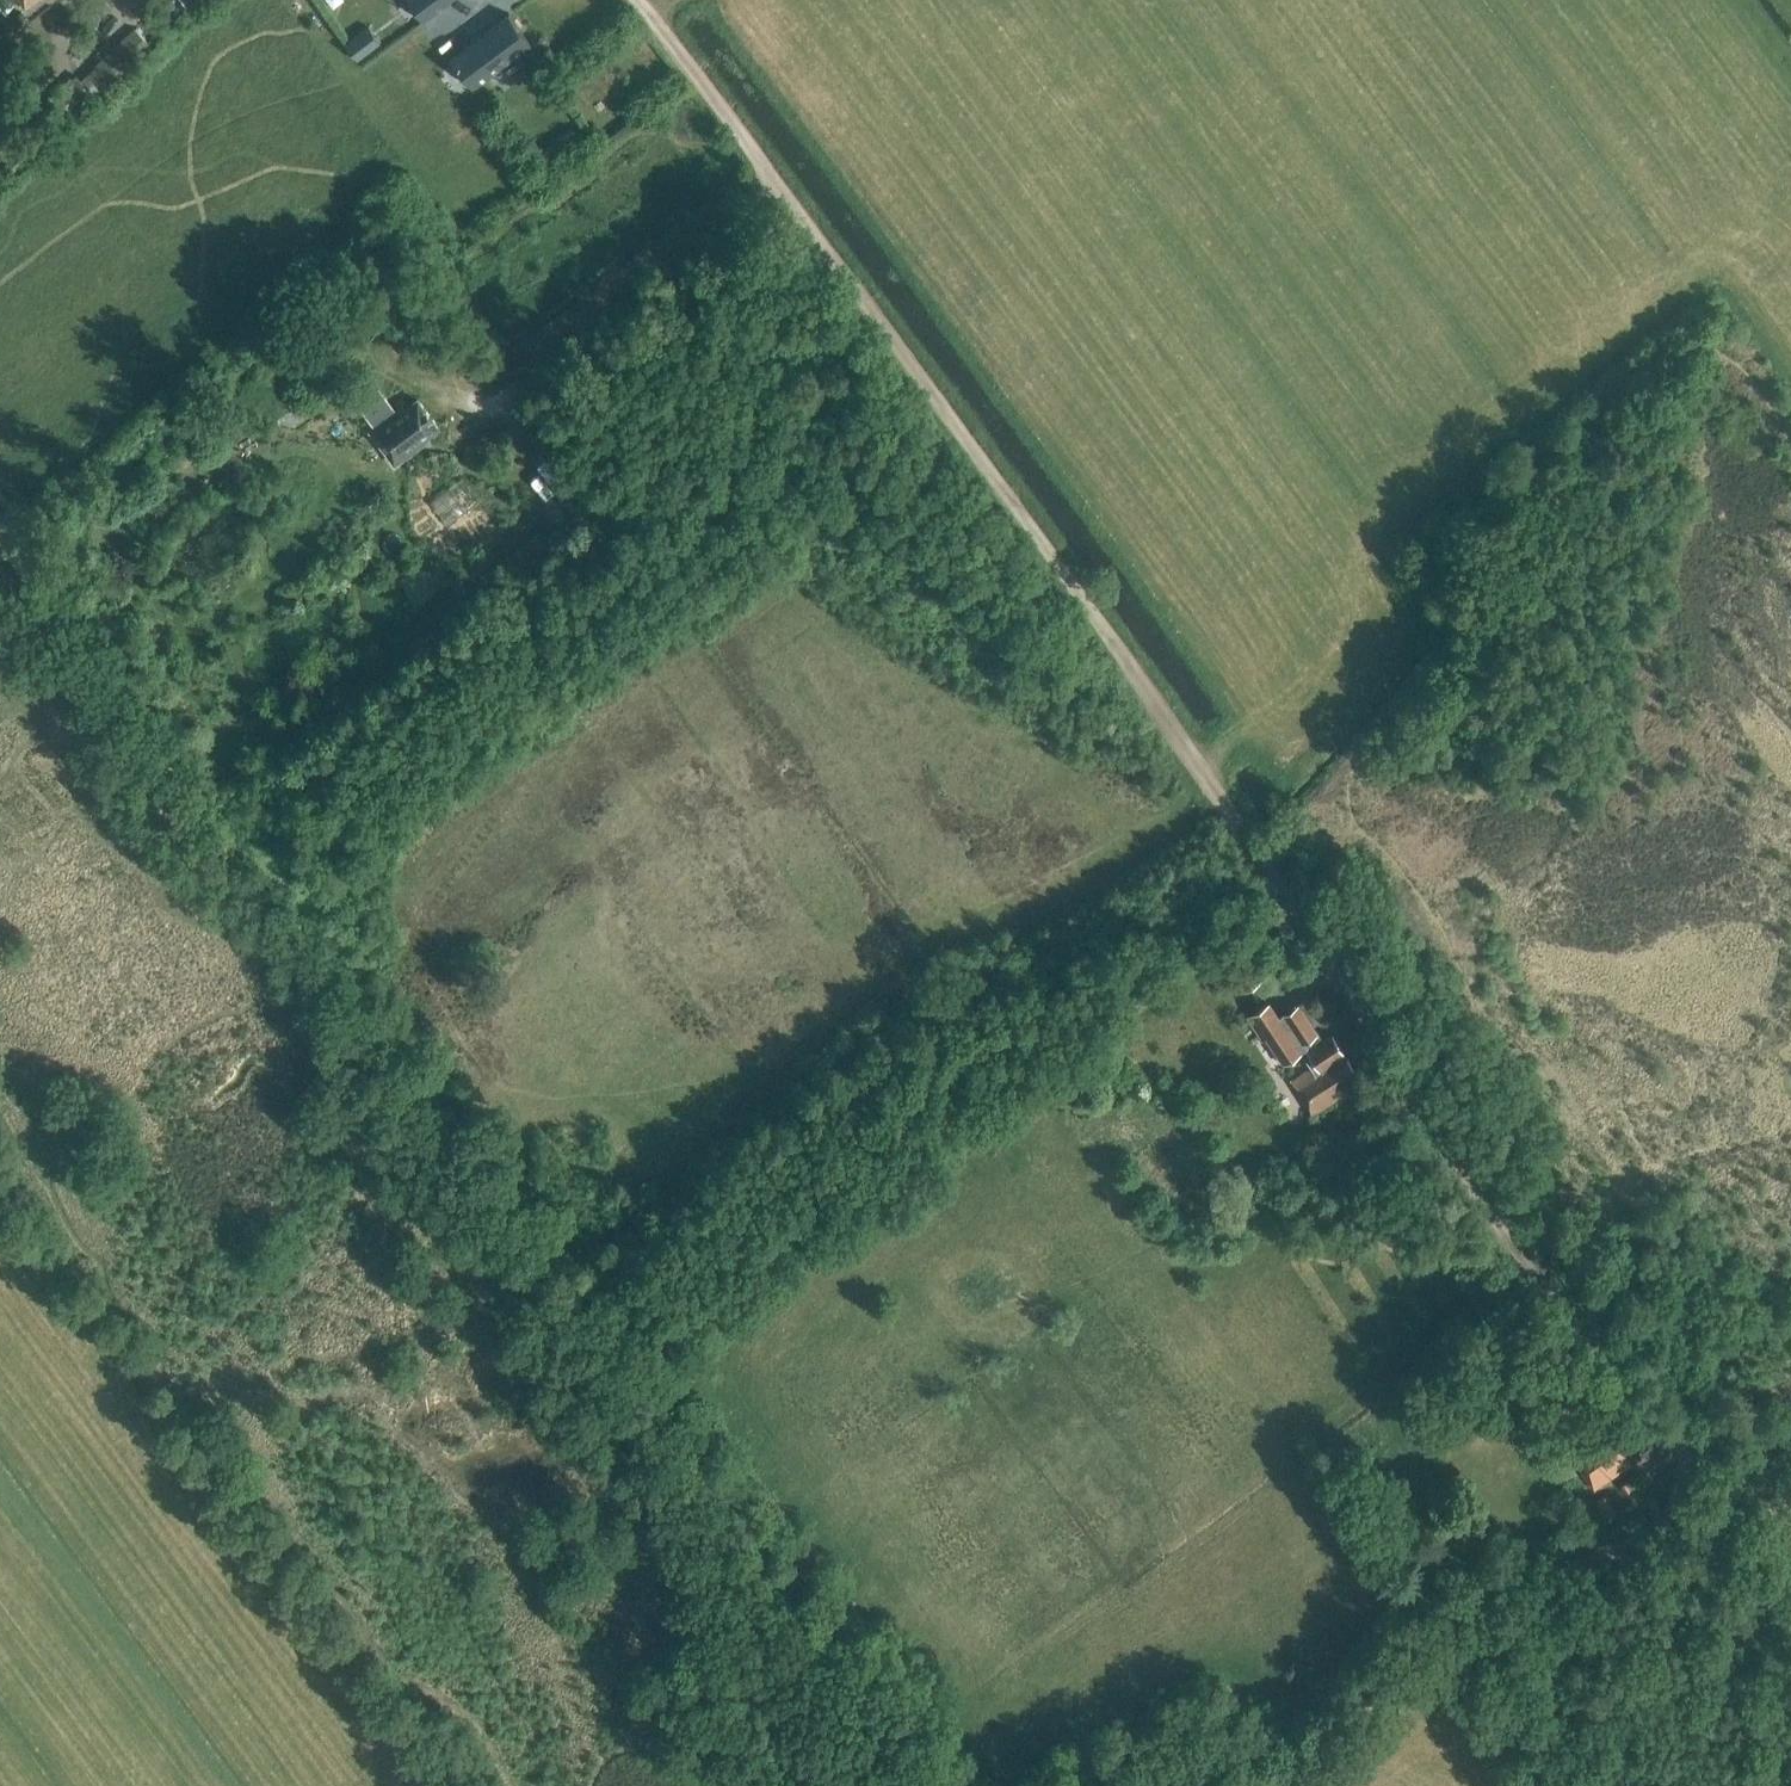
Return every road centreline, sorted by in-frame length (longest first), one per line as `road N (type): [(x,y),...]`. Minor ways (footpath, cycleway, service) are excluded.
road 1 (track): [(1258,1785),(1665,1504),(1676,1464),(1665,1427),(1477,1187),(1048,543),(640,0)]

